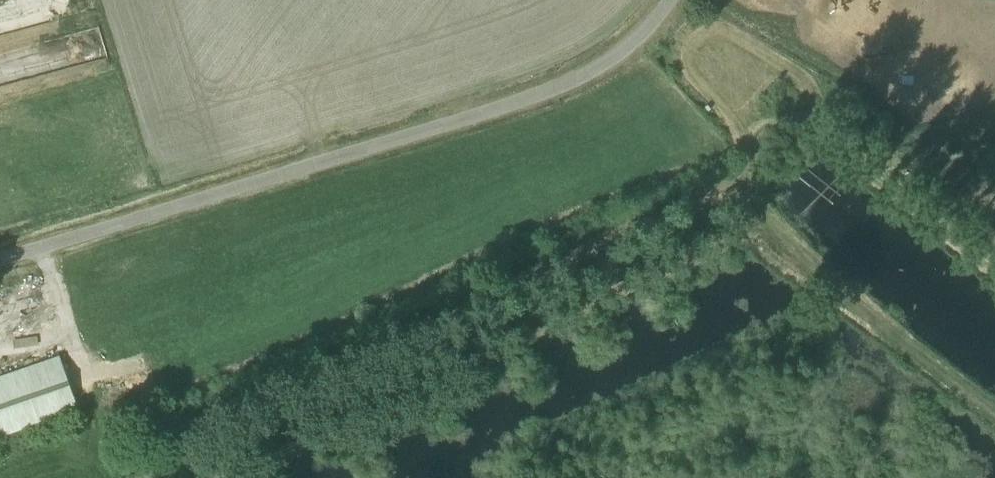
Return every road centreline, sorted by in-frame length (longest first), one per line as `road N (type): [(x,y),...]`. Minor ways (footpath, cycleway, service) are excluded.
road 1 (unclassified): [(0,258),(448,125),(605,70),(670,0)]

